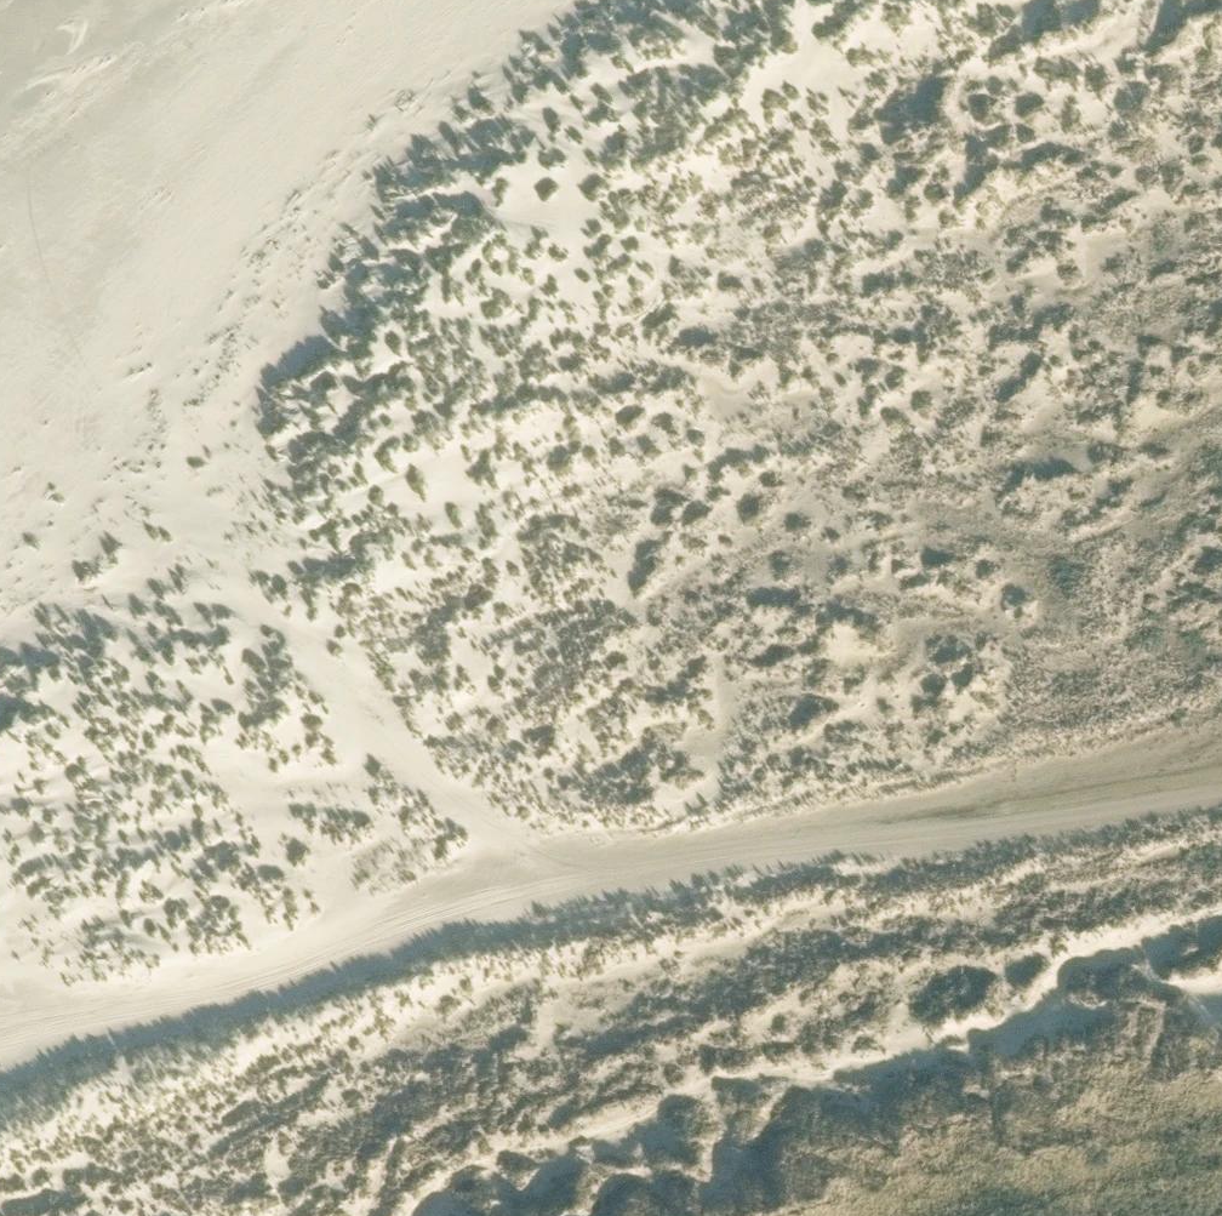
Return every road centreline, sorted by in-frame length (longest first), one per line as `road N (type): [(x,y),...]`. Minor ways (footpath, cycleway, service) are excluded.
road 1 (track): [(0,1062),(361,946),(1221,782)]

